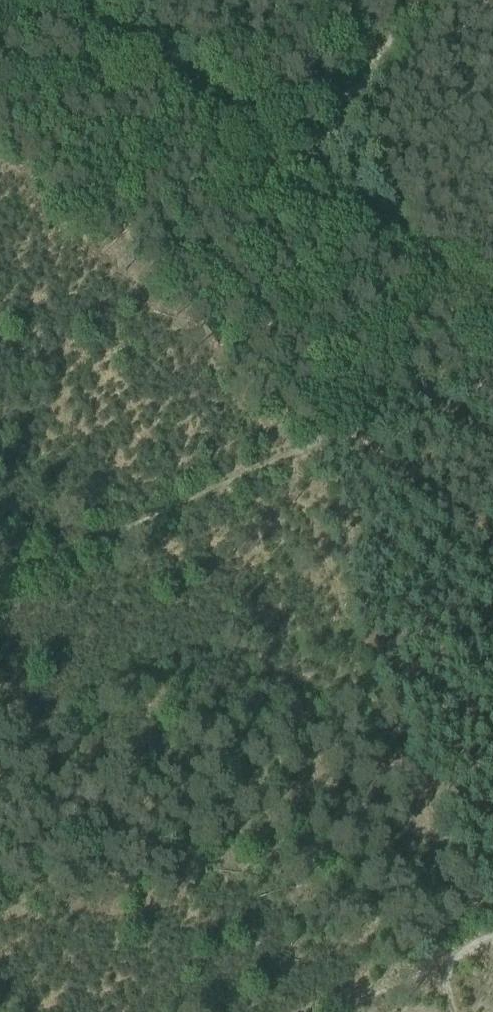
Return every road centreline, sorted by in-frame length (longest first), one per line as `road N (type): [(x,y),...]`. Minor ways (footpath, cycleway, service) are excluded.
road 1 (track): [(492,303),(294,148),(307,133)]
road 2 (track): [(307,133),(421,0)]

